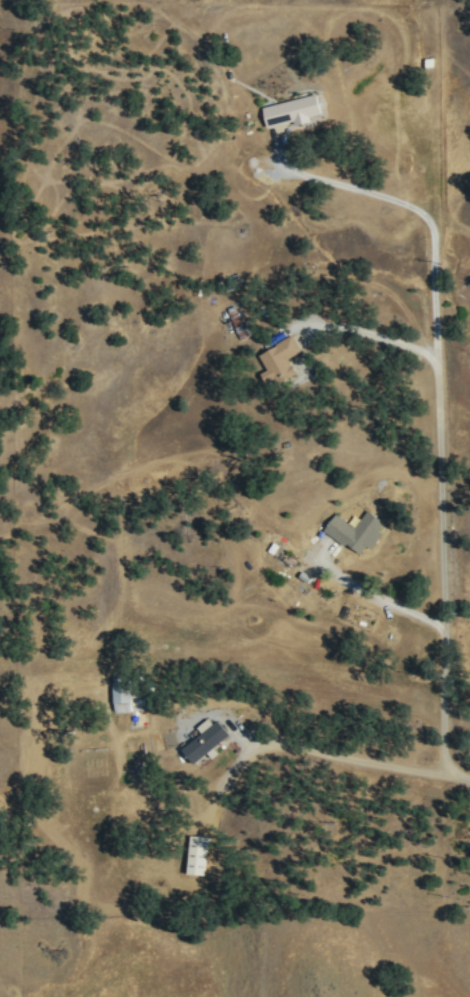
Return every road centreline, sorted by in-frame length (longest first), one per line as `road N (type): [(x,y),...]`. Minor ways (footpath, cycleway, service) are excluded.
road 1 (residential): [(446,627),(433,231),(403,203),(297,169)]
road 2 (residential): [(463,781),(455,761),(456,635),(326,564)]
road 3 (residential): [(459,775),(252,741)]
road 4 (residential): [(436,353),(307,322)]

